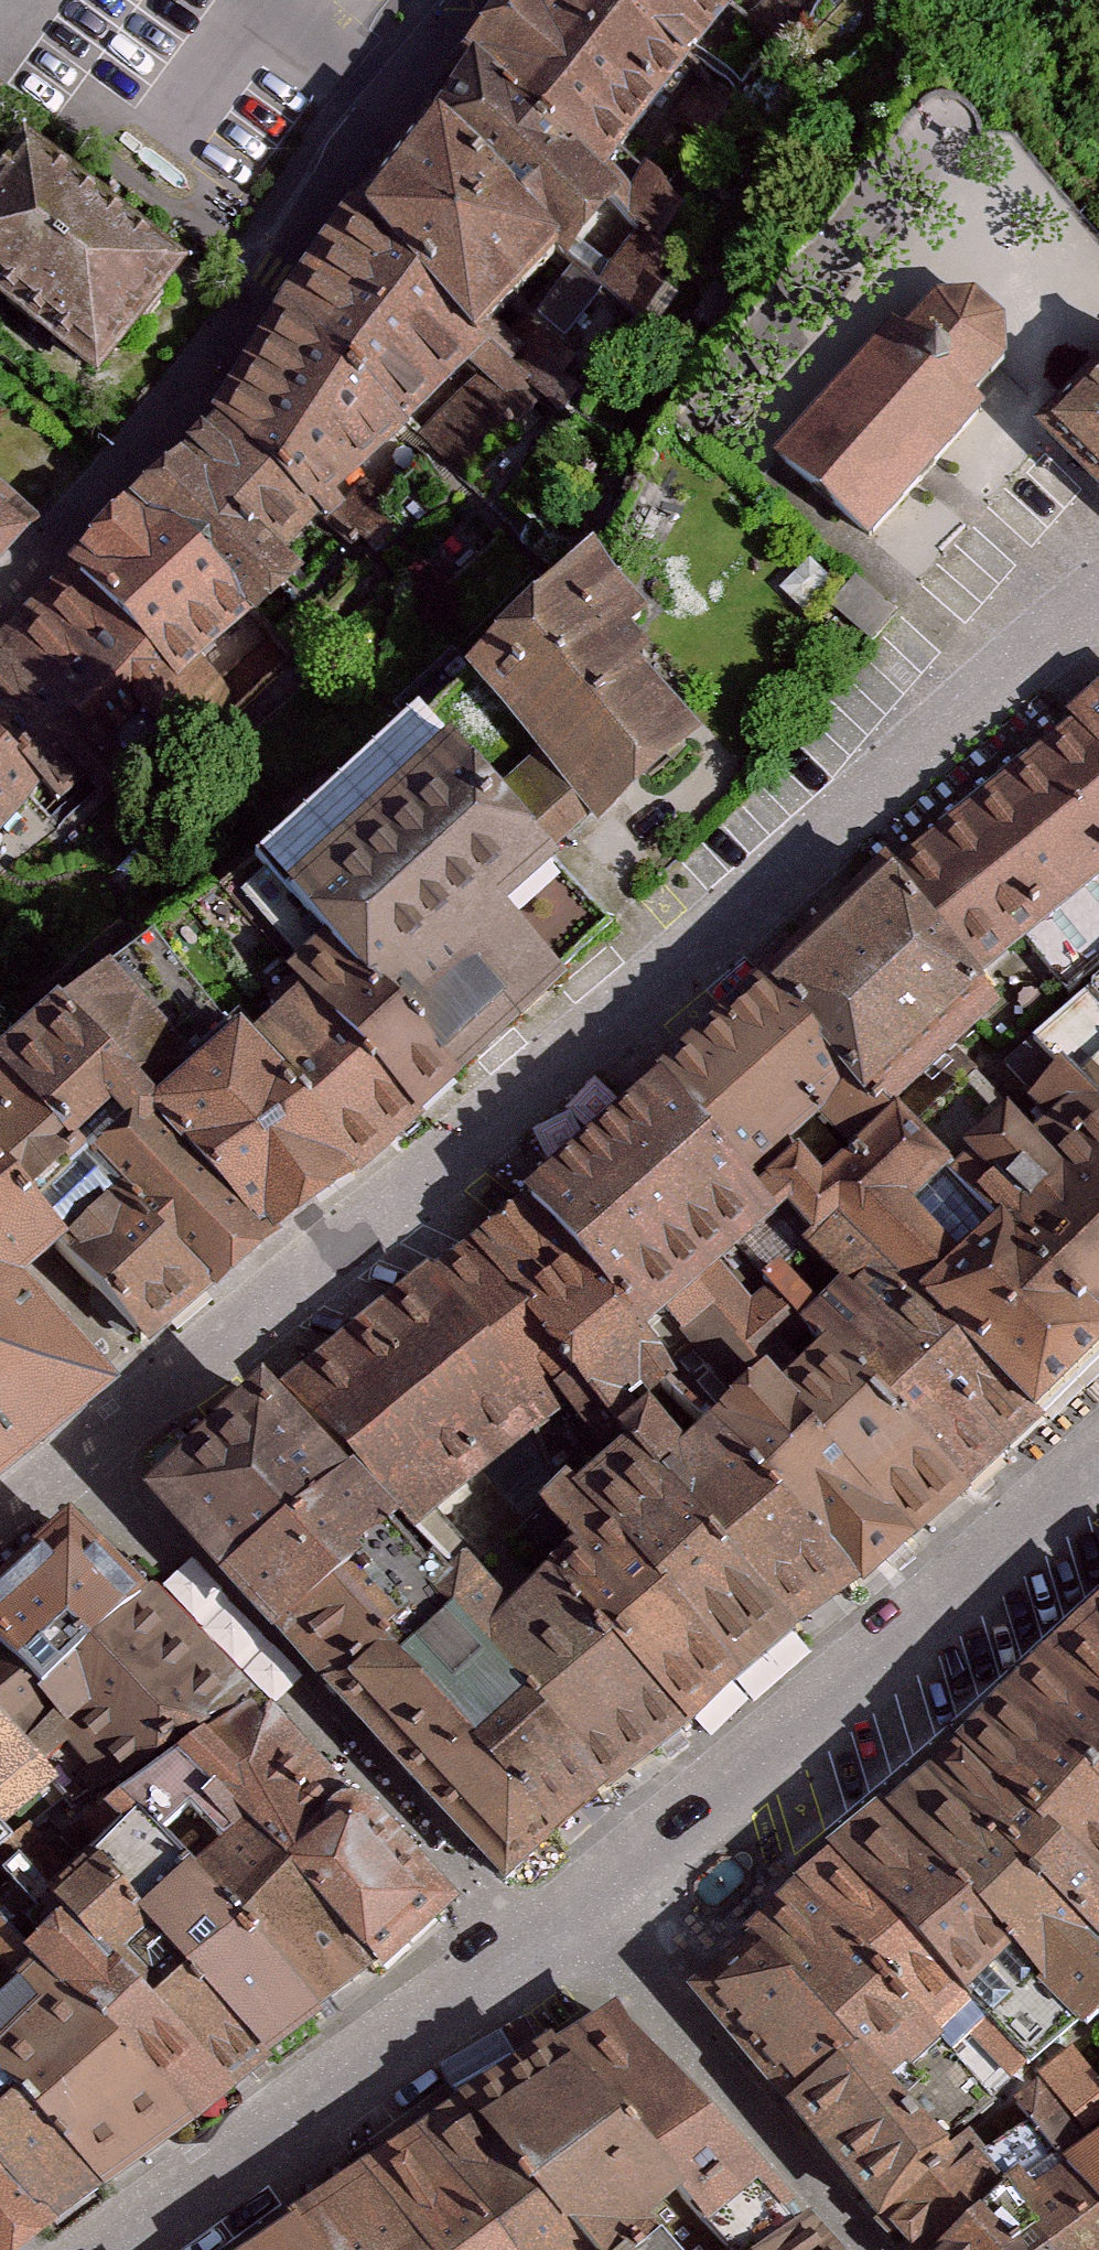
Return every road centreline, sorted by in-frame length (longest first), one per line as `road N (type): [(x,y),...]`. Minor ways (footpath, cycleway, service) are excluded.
road 1 (residential): [(1098,607),(1056,616),(0,1532)]
road 2 (tertiary): [(0,591),(187,397),(396,92),(474,0)]
road 3 (residential): [(1098,1437),(579,1907)]
road 4 (residential): [(579,1907),(134,2249)]
road 5 (residential): [(852,2249),(579,1907)]

